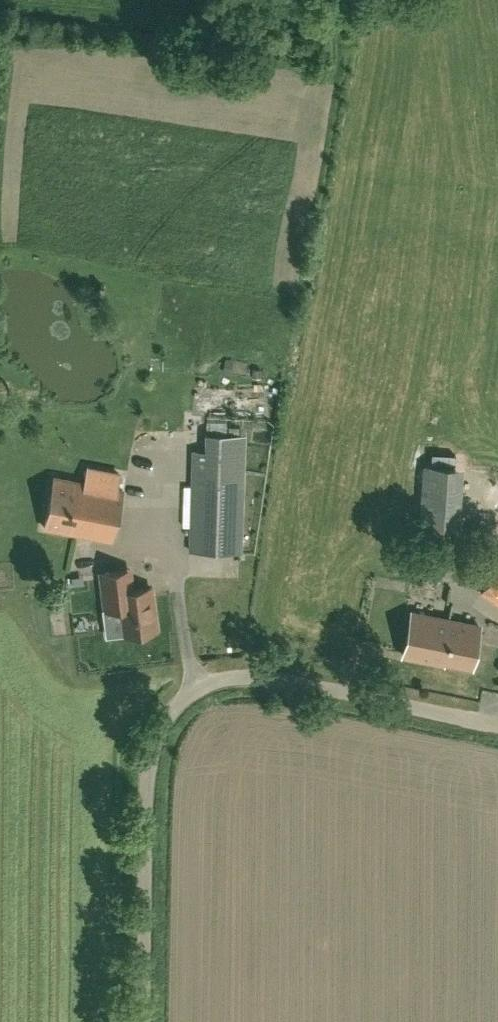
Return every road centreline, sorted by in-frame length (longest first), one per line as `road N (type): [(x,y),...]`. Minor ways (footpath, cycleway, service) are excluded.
road 1 (unclassified): [(145,1021),(149,766),(174,708),(220,679),(255,677),(497,725)]

